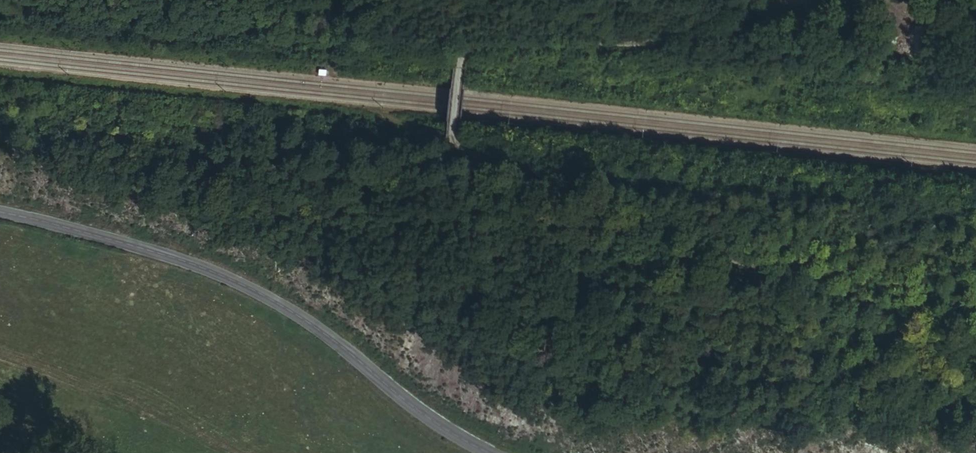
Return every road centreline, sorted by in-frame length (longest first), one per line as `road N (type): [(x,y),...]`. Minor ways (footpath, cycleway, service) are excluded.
road 1 (track): [(975,325),(650,236),(454,143)]
road 2 (secondary): [(0,215),(233,276),(303,316),(408,409),(489,452)]
road 3 (track): [(748,0),(637,50),(471,55),(461,61),(454,143)]

